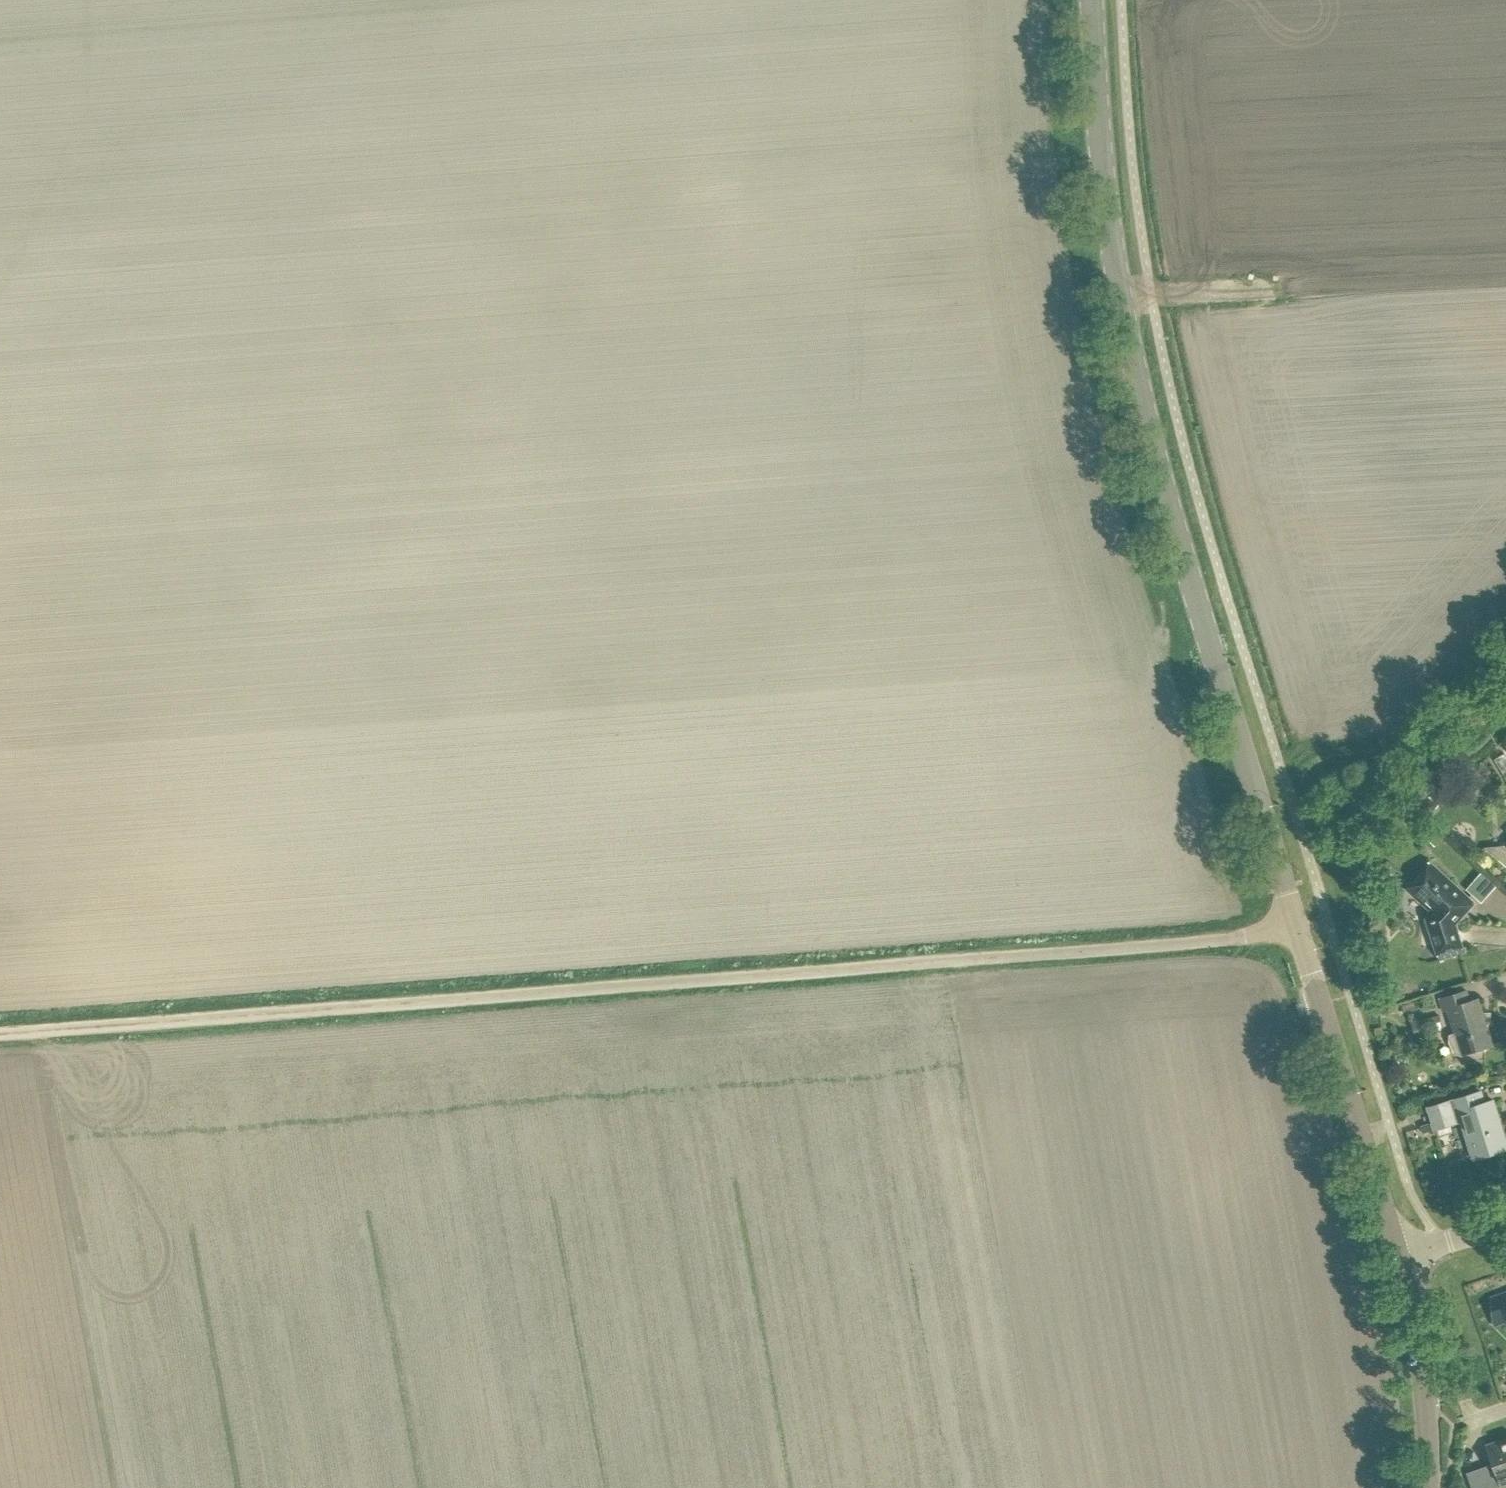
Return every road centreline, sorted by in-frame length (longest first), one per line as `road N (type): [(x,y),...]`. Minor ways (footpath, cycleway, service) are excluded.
road 1 (unclassified): [(1298,930),(0,1033)]
road 2 (tertiary): [(1298,930),(1163,492),(1118,289),(1094,0)]
road 3 (tertiary): [(1397,1254),(1298,930)]
road 4 (tertiary): [(1428,1487),(1427,1407),(1397,1254)]

